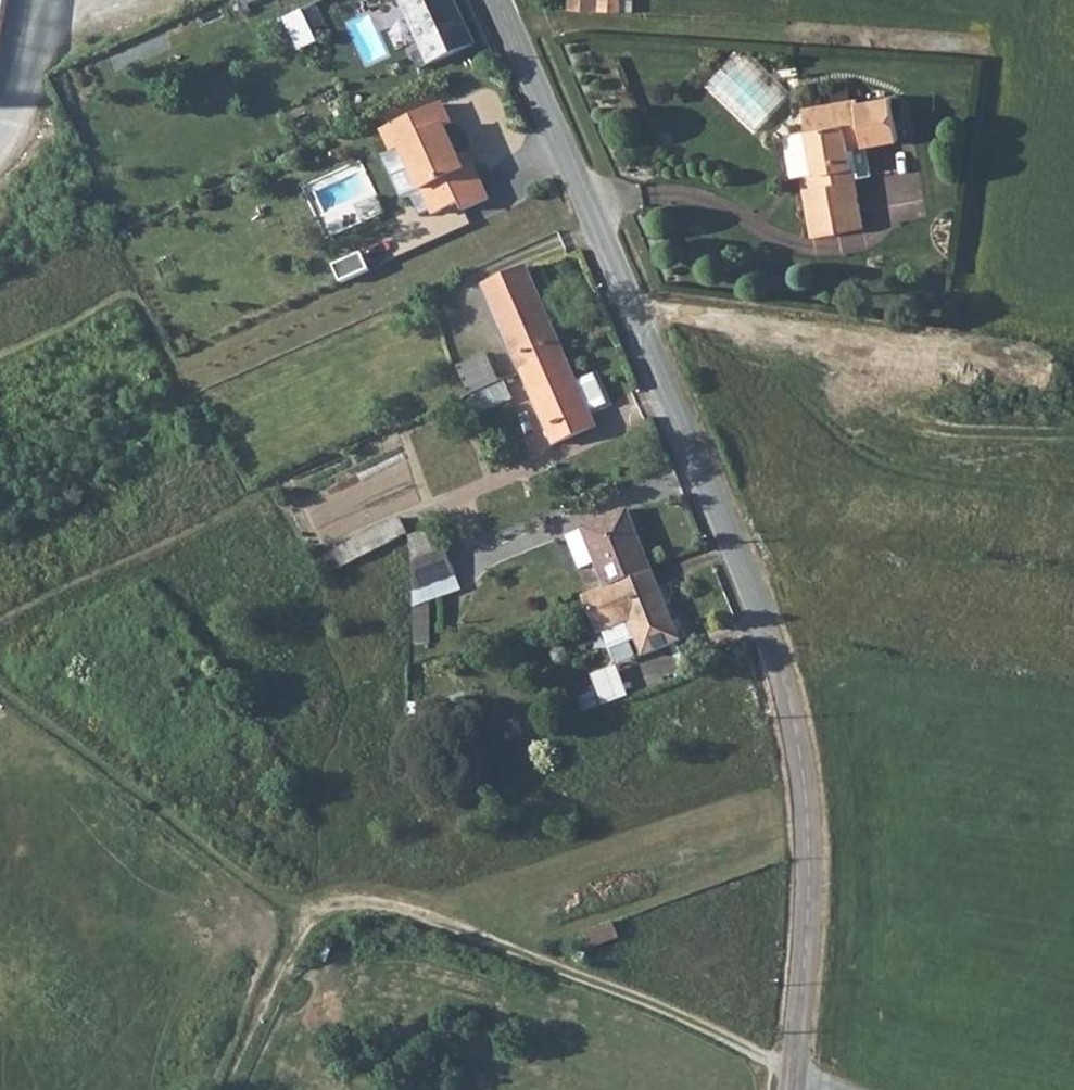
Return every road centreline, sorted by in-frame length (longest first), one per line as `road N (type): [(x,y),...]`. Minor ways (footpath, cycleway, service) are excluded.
road 1 (tertiary): [(503,0),(775,655),(807,822),(792,1080)]

